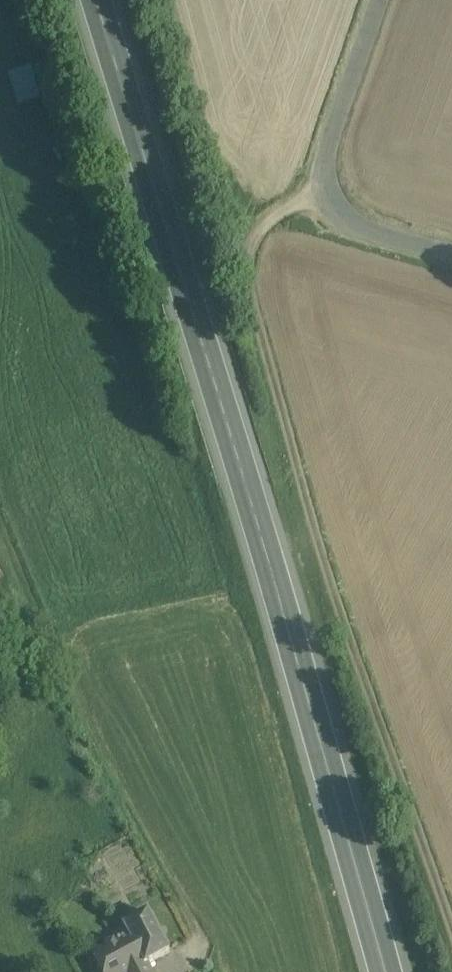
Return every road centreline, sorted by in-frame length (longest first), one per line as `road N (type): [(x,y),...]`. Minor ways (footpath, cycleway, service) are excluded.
road 1 (primary): [(386,971),(97,0)]
road 2 (track): [(319,191),(280,194),(249,229),(246,269),(332,577),(451,928)]
road 3 (track): [(0,523),(199,944)]
road 4 (unclassified): [(377,0),(327,139),(319,191),(366,231),(451,253)]

